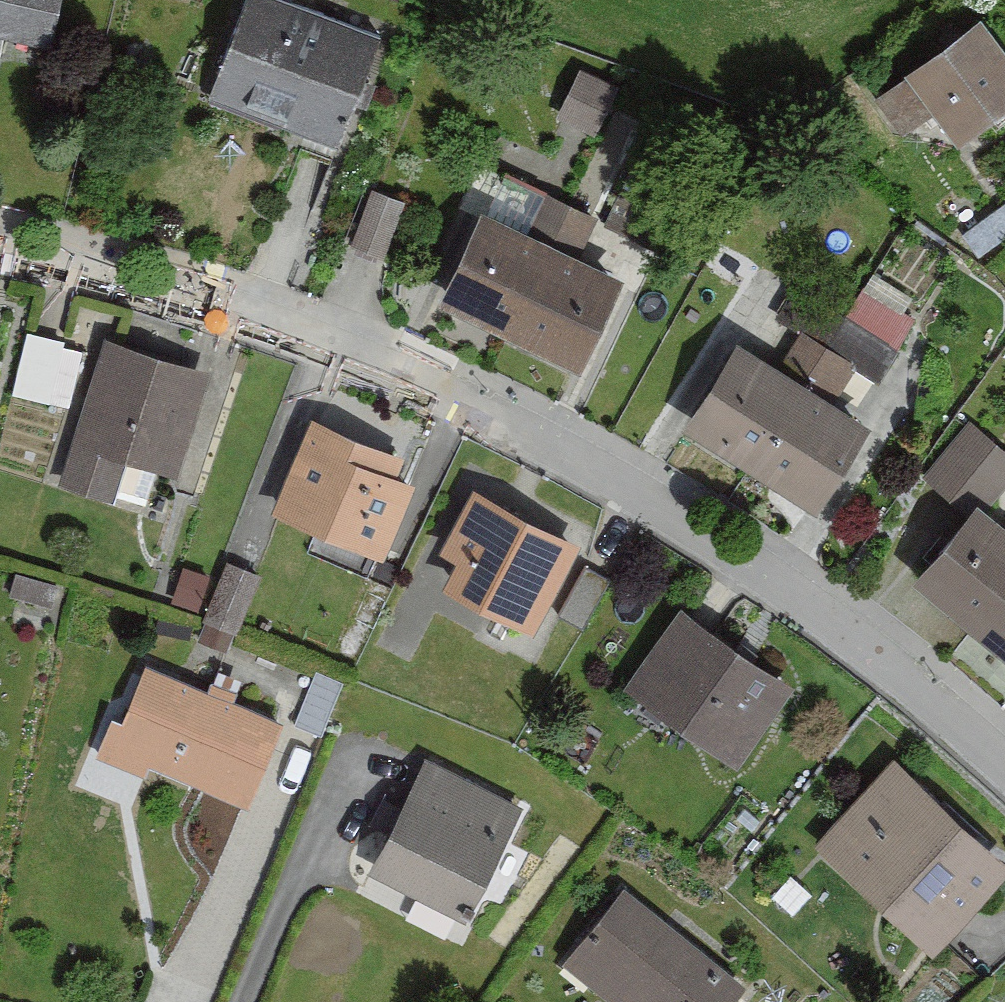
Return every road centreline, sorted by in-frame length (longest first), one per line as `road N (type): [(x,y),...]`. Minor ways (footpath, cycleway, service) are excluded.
road 1 (residential): [(1004,772),(779,583),(486,404),(0,242)]

